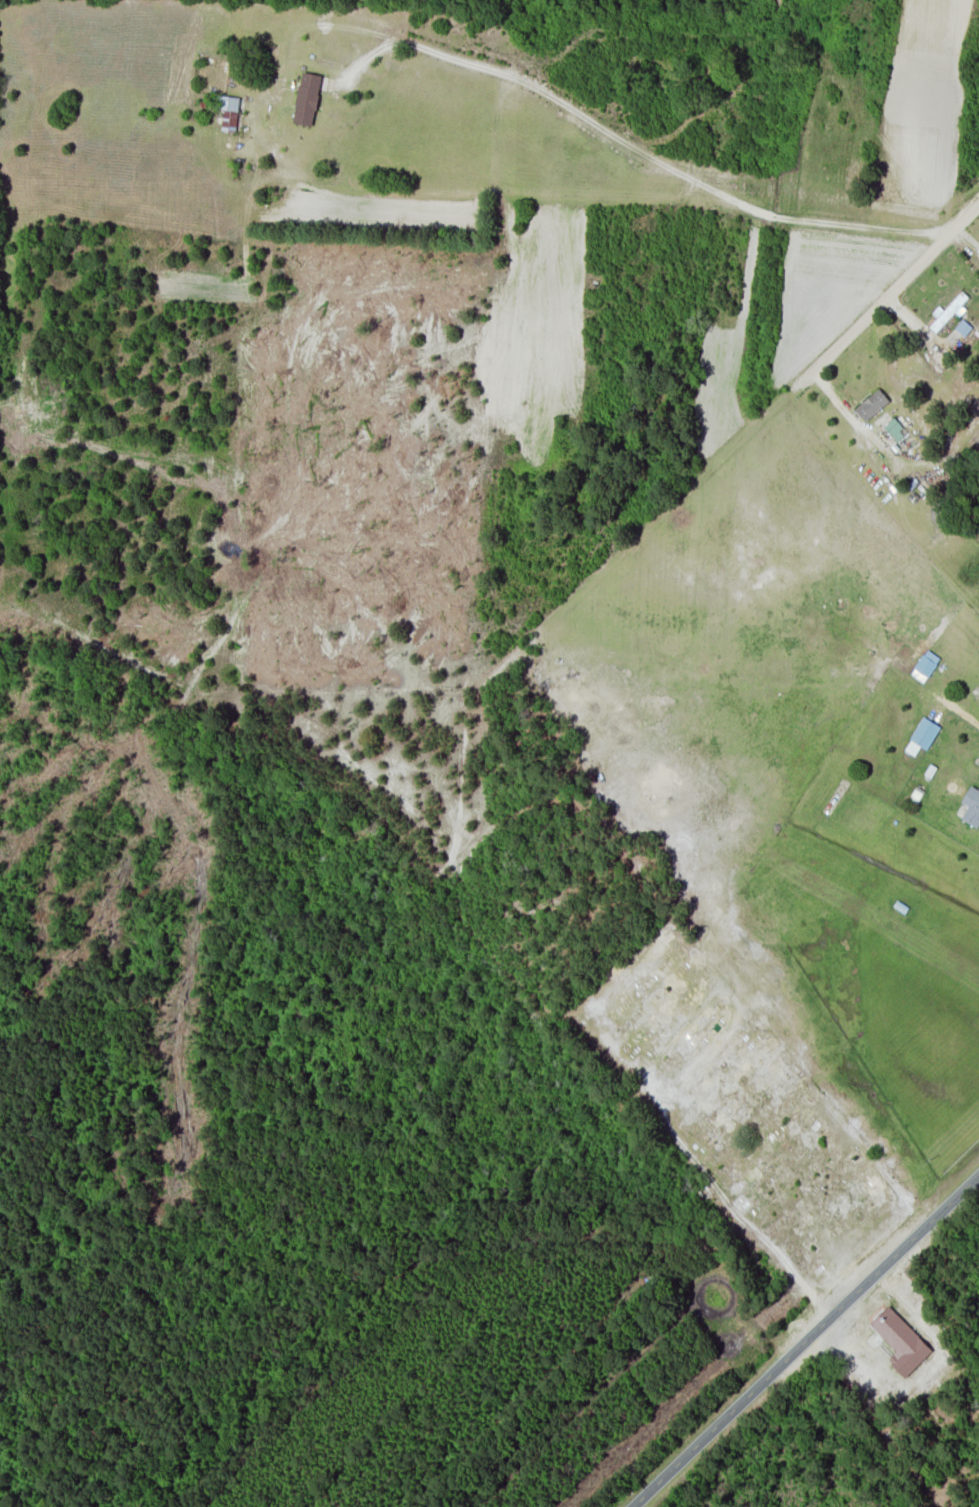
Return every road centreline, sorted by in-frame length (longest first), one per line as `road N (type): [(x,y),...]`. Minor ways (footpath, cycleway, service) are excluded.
road 1 (tertiary): [(632,1506),(978,1174)]
road 2 (residential): [(978,202),(815,361)]

